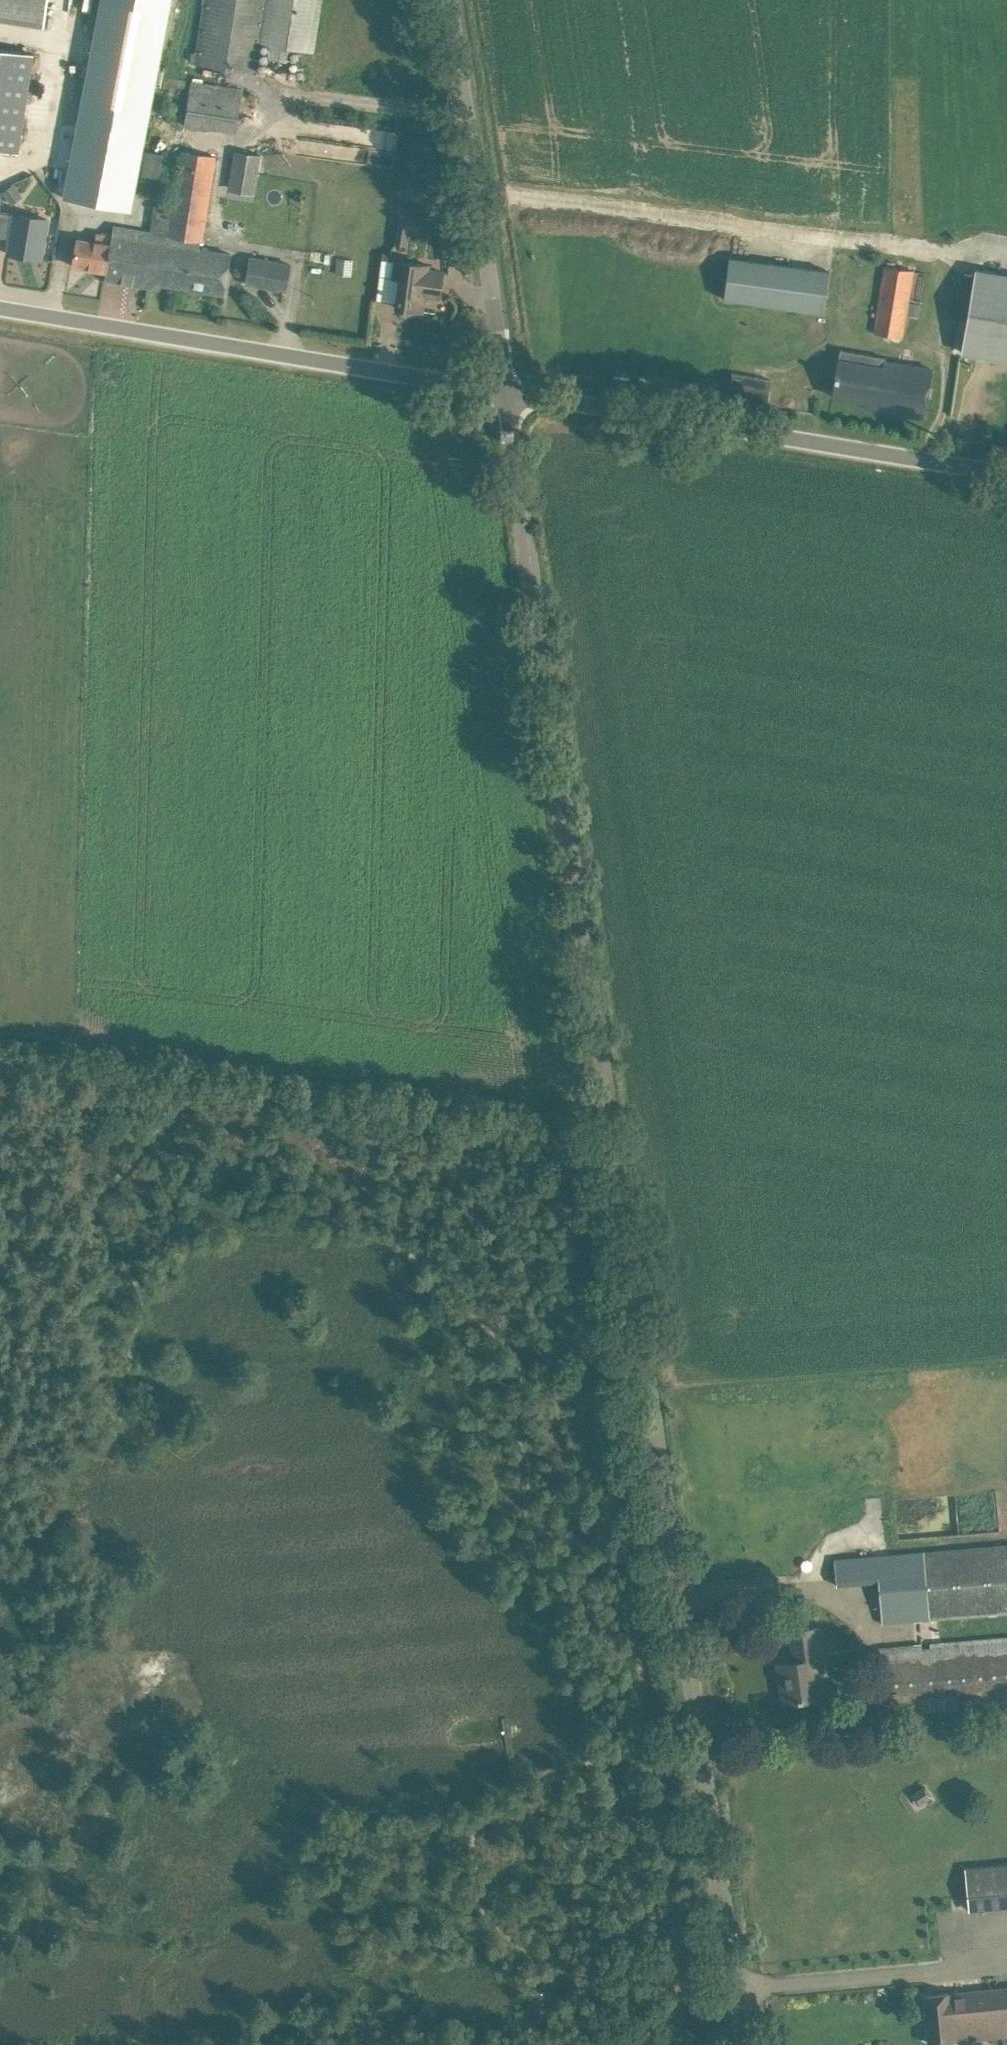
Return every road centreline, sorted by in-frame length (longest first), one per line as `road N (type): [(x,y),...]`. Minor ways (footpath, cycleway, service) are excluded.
road 1 (tertiary): [(746,2044),(508,389)]
road 2 (unclassified): [(508,389),(0,310)]
road 3 (unclassified): [(1006,473),(508,389)]
road 4 (tertiary): [(508,389),(451,0)]

